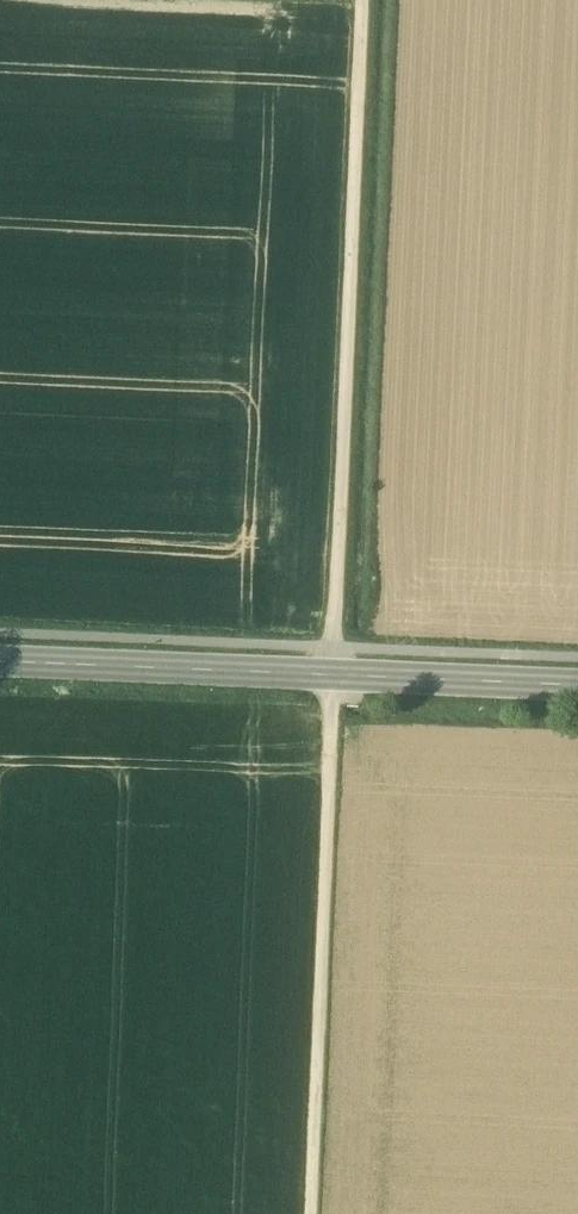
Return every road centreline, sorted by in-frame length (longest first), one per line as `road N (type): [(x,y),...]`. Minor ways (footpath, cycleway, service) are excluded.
road 1 (track): [(363,0),(335,677)]
road 2 (tertiary): [(0,661),(577,687)]
road 3 (track): [(311,1213),(335,677)]
road 4 (track): [(135,0),(363,8)]

